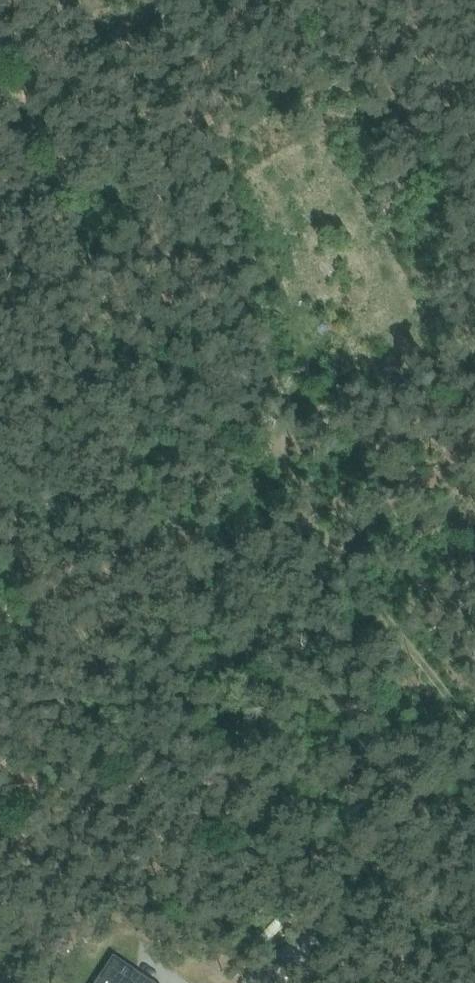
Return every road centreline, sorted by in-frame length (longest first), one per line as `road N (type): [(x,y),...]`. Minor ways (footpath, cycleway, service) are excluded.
road 1 (track): [(474,713),(364,596)]

